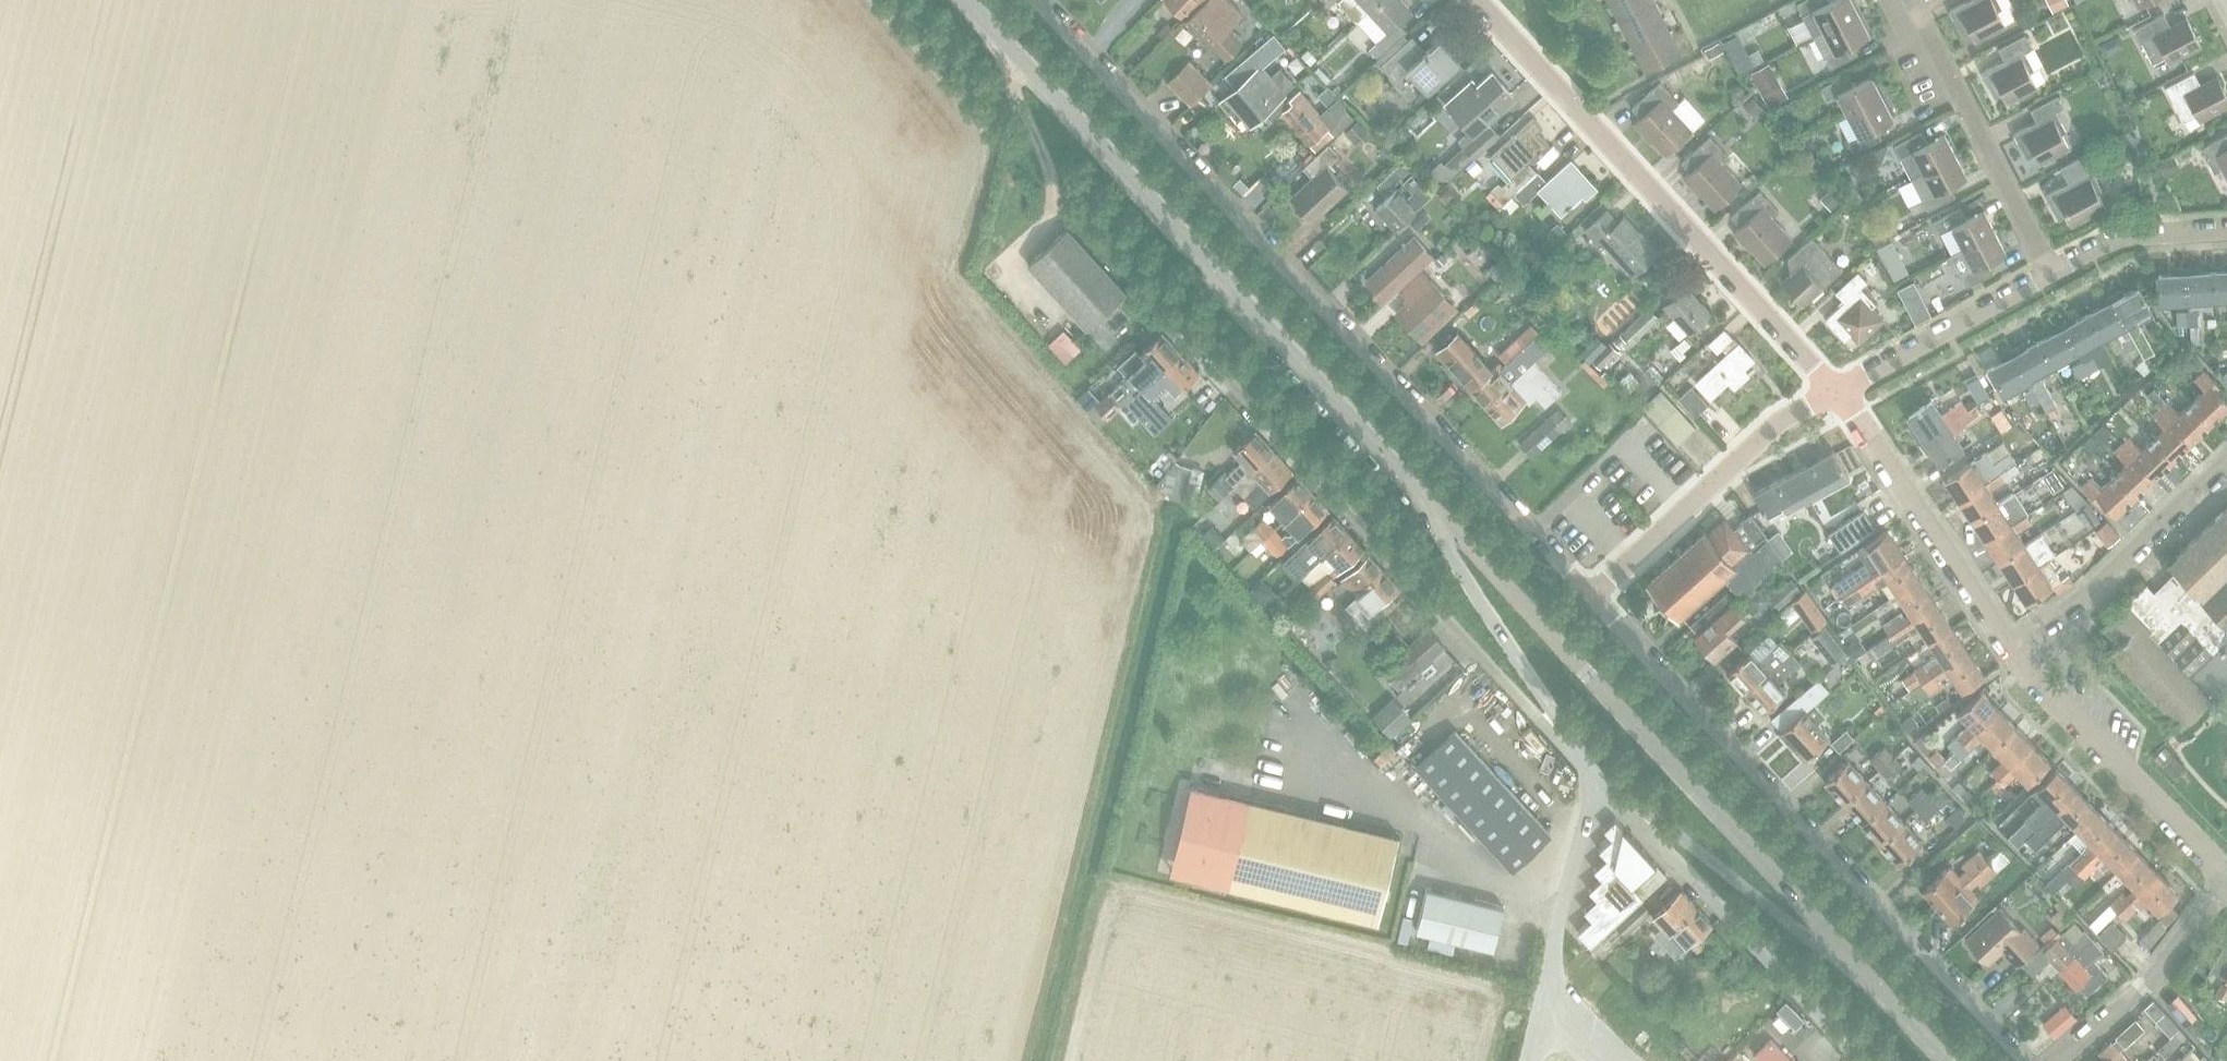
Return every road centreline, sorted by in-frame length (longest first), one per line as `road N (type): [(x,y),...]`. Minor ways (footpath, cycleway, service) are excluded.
road 1 (residential): [(1592,595),(1043,0)]
road 2 (residential): [(2030,1060),(1592,595)]
road 3 (residential): [(1597,769),(1537,723),(1165,312)]
road 4 (unclassified): [(1385,455),(967,0)]
road 5 (residential): [(1849,952),(1435,510)]
road 6 (residential): [(1836,391),(1477,0)]
road 7 (residential): [(1862,1060),(1624,805)]
road 8 (residential): [(1592,595),(1782,421),(1836,391)]
road 9 (residential): [(2051,271),(1936,58),(1912,41),(1890,0)]
road 10 (residential): [(2224,879),(2010,649)]
road 11 (residential): [(2010,649),(1836,391)]
road 12 (residential): [(1435,510),(1456,569),(1597,769)]
road 13 (unclassified): [(1524,1060),(1597,769)]
road 14 (residential): [(2010,649),(2088,595),(2226,462)]
road 15 (residential): [(1624,805),(1683,838),(1809,939),(1849,952)]
road 16 (residential): [(1836,391),(2051,271)]
road 17 (residential): [(2061,1060),(2144,985),(2224,879)]
road 18 (residential): [(2051,271),(2109,240),(2226,231)]
road 19 (unclassified): [(1948,1060),(1849,952)]

